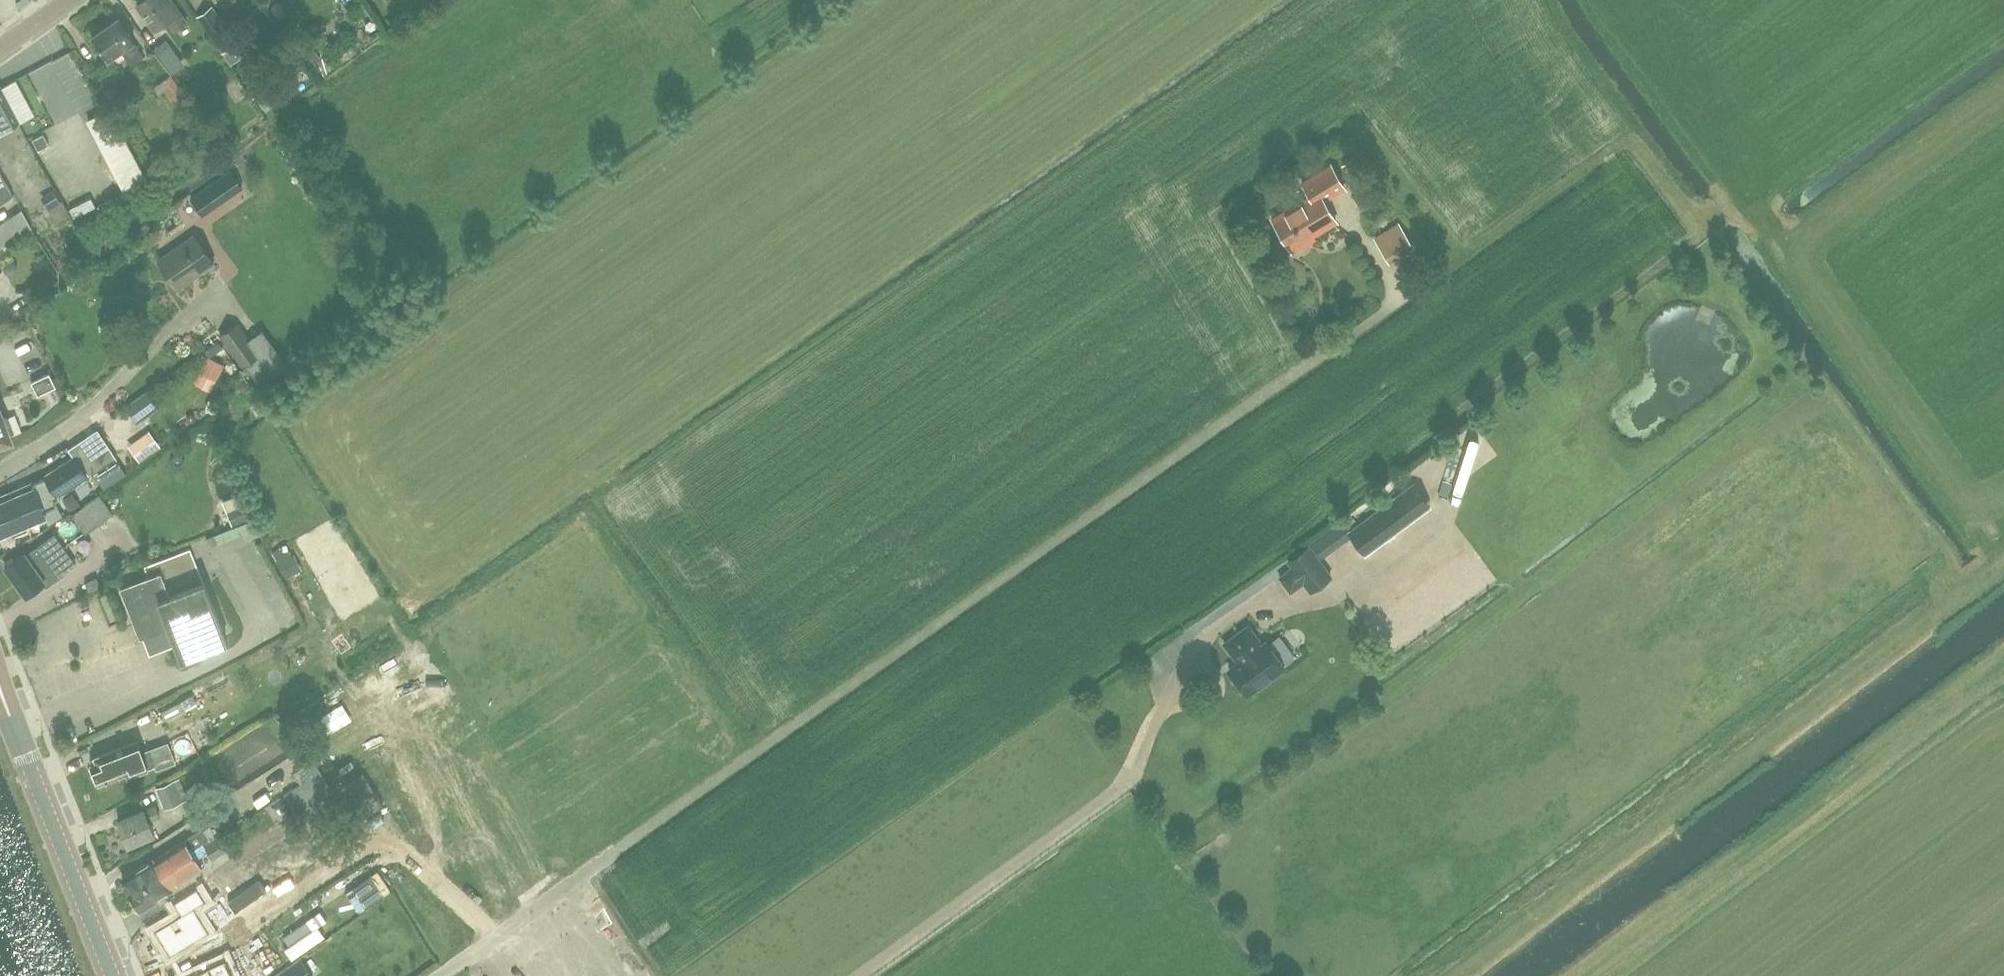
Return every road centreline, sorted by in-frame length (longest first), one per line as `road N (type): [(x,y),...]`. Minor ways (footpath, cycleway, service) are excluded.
road 1 (track): [(2003,664),(1590,975)]
road 2 (secondary): [(113,975),(0,691)]

